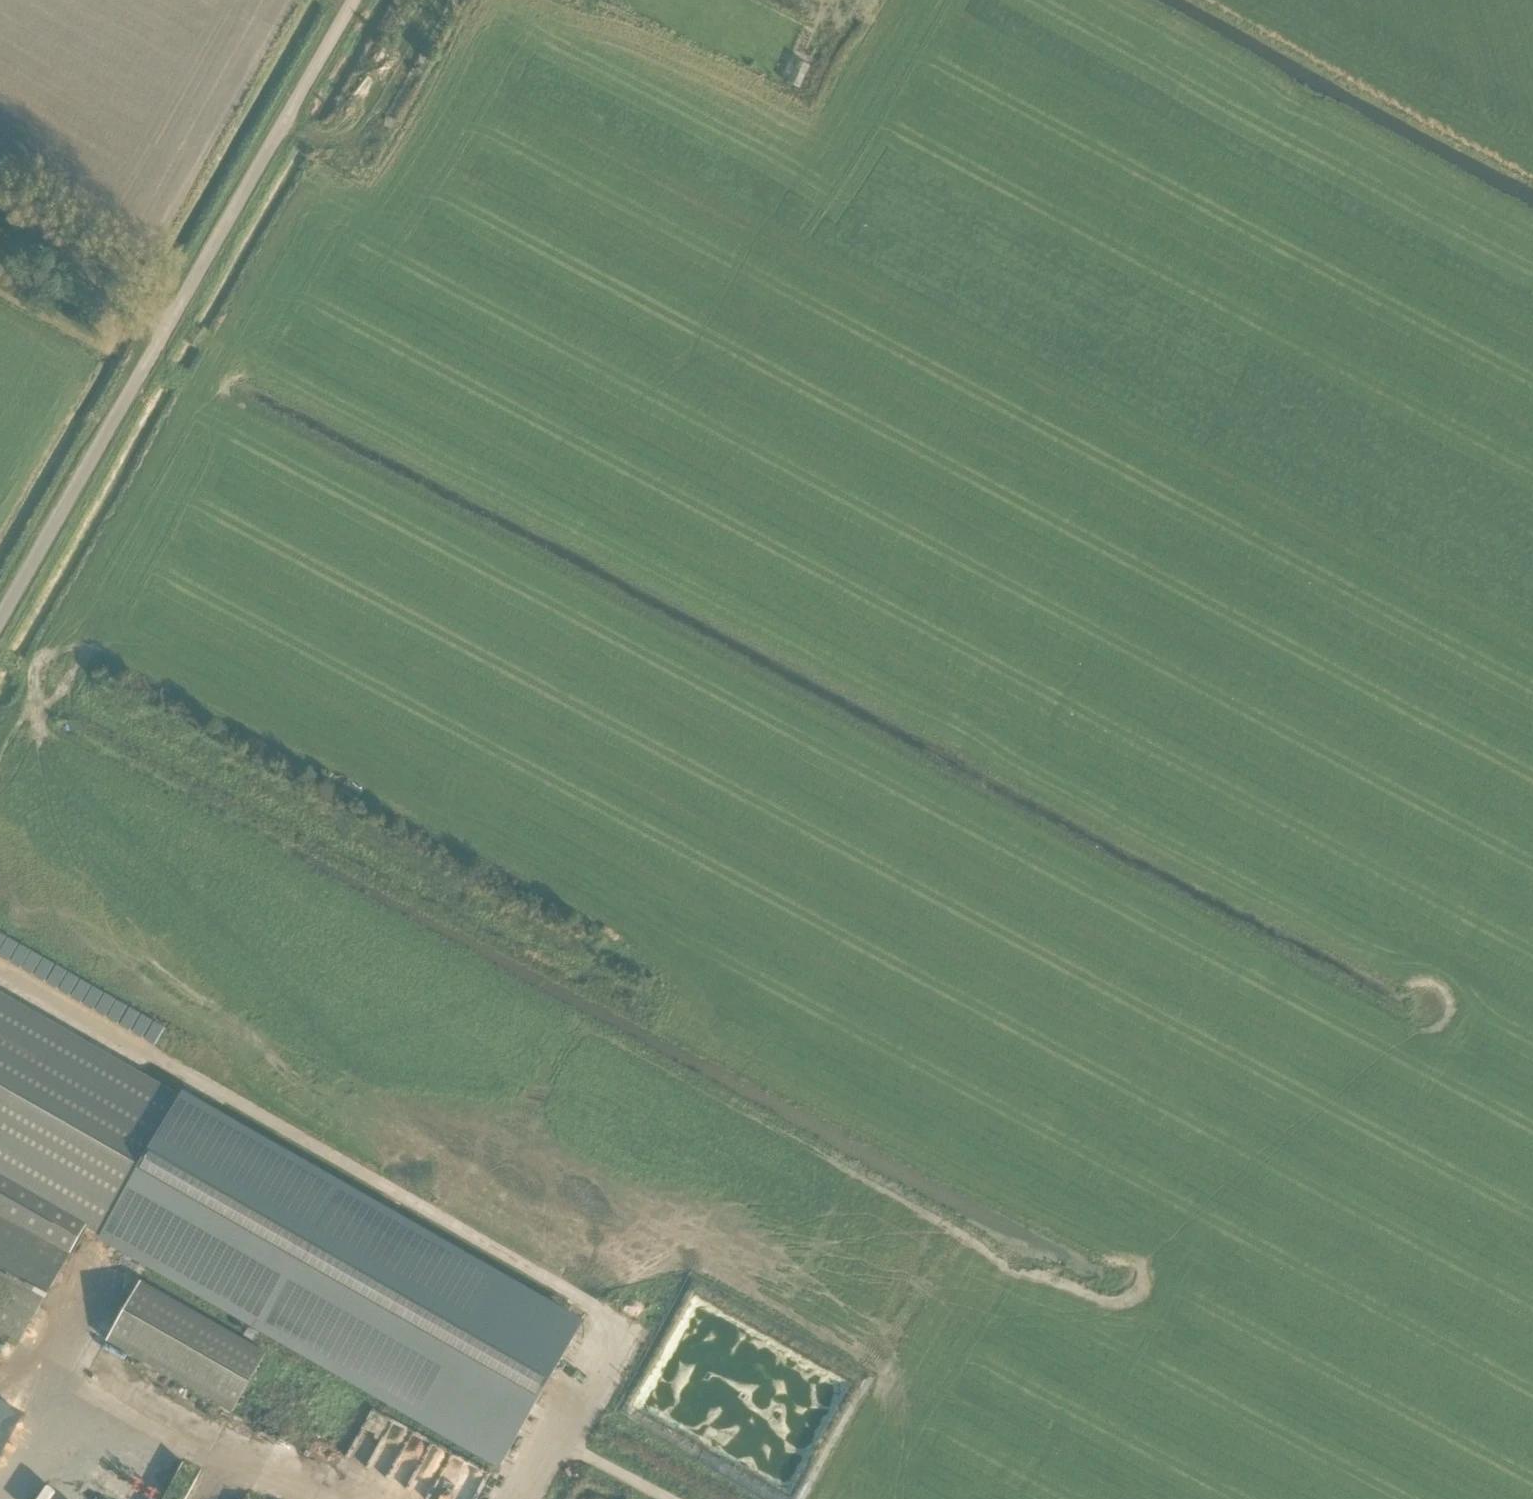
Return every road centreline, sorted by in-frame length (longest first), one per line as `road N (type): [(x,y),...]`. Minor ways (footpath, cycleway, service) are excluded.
road 1 (unclassified): [(0,627),(356,0)]

